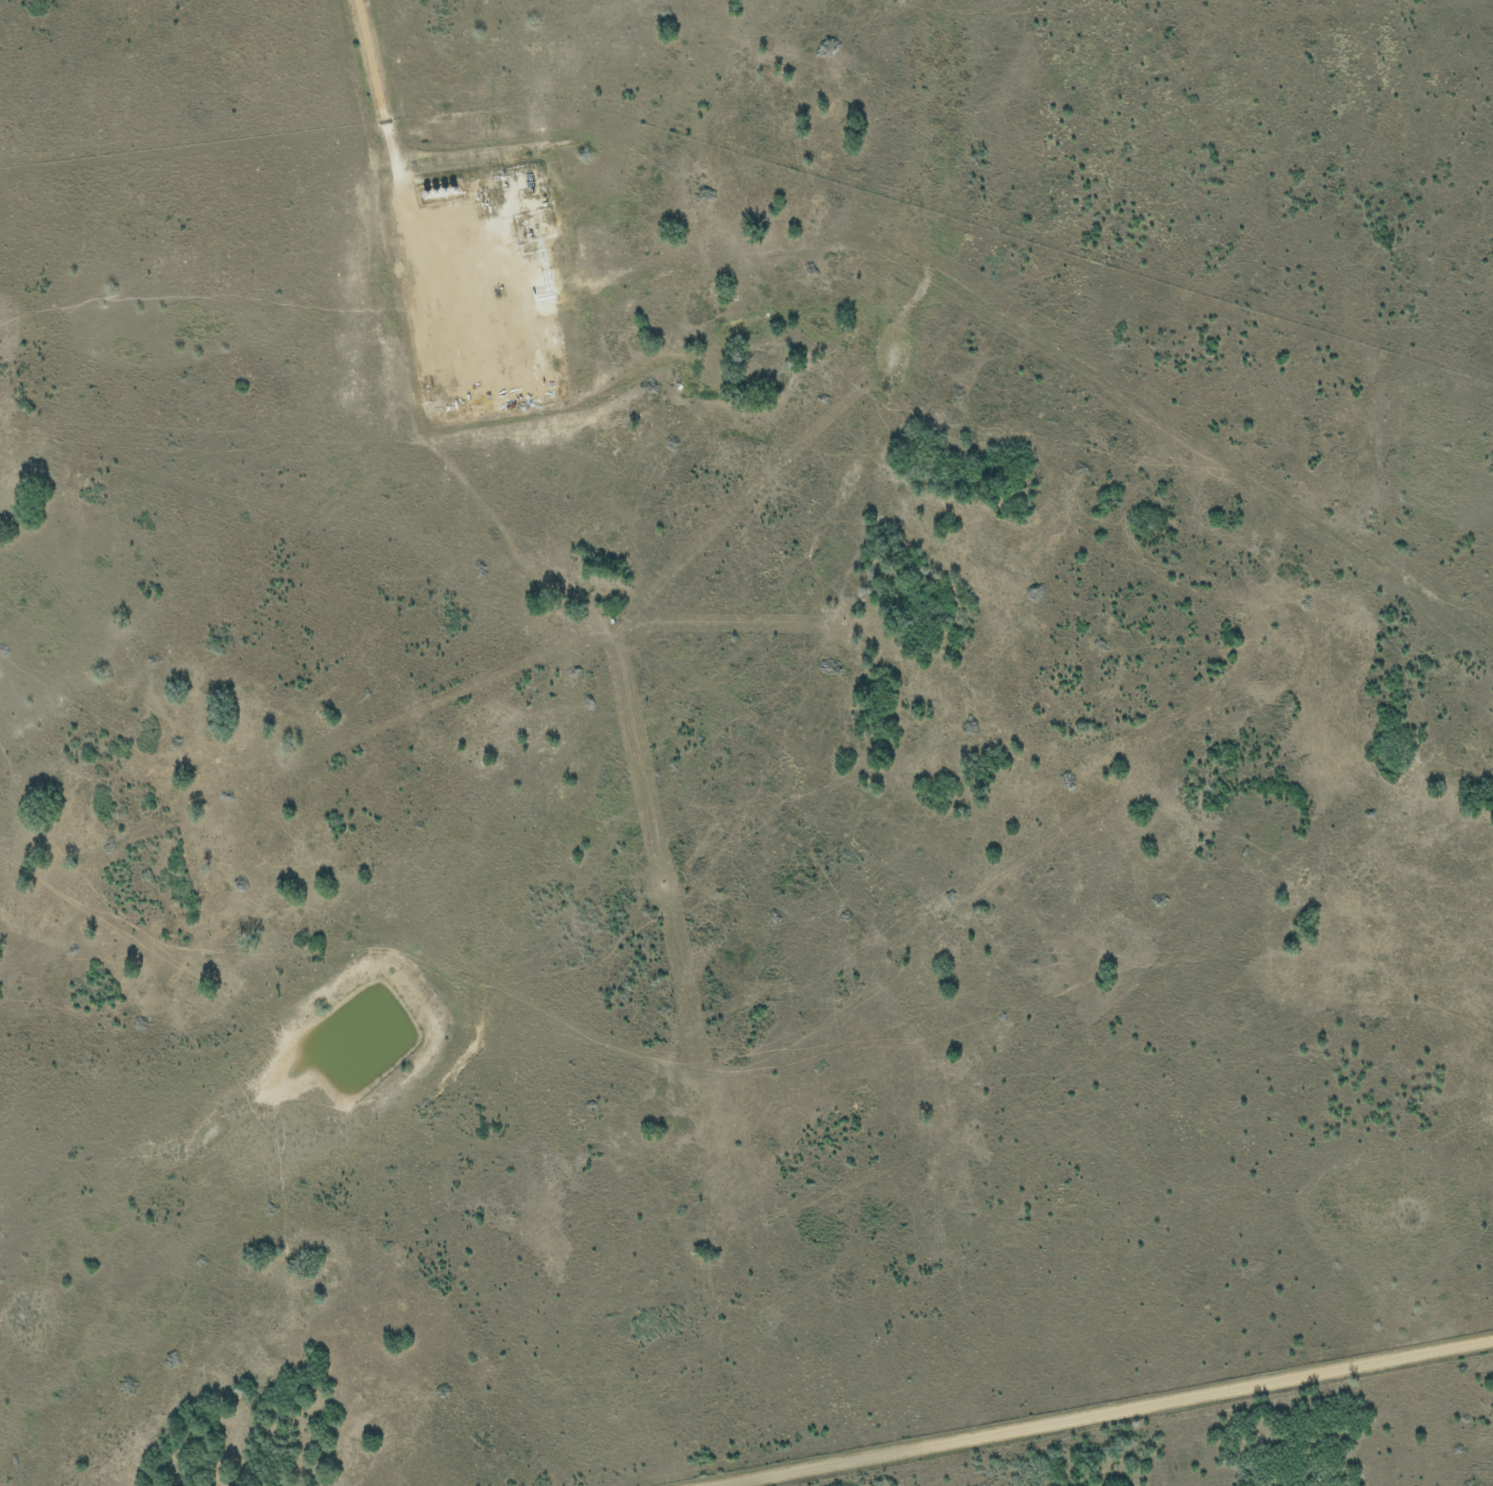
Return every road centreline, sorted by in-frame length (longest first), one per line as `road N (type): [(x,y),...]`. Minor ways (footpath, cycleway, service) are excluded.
road 1 (residential): [(533,1485),(505,898),(530,447),(560,305),(664,0)]
road 2 (residential): [(704,1485),(1492,1338)]

